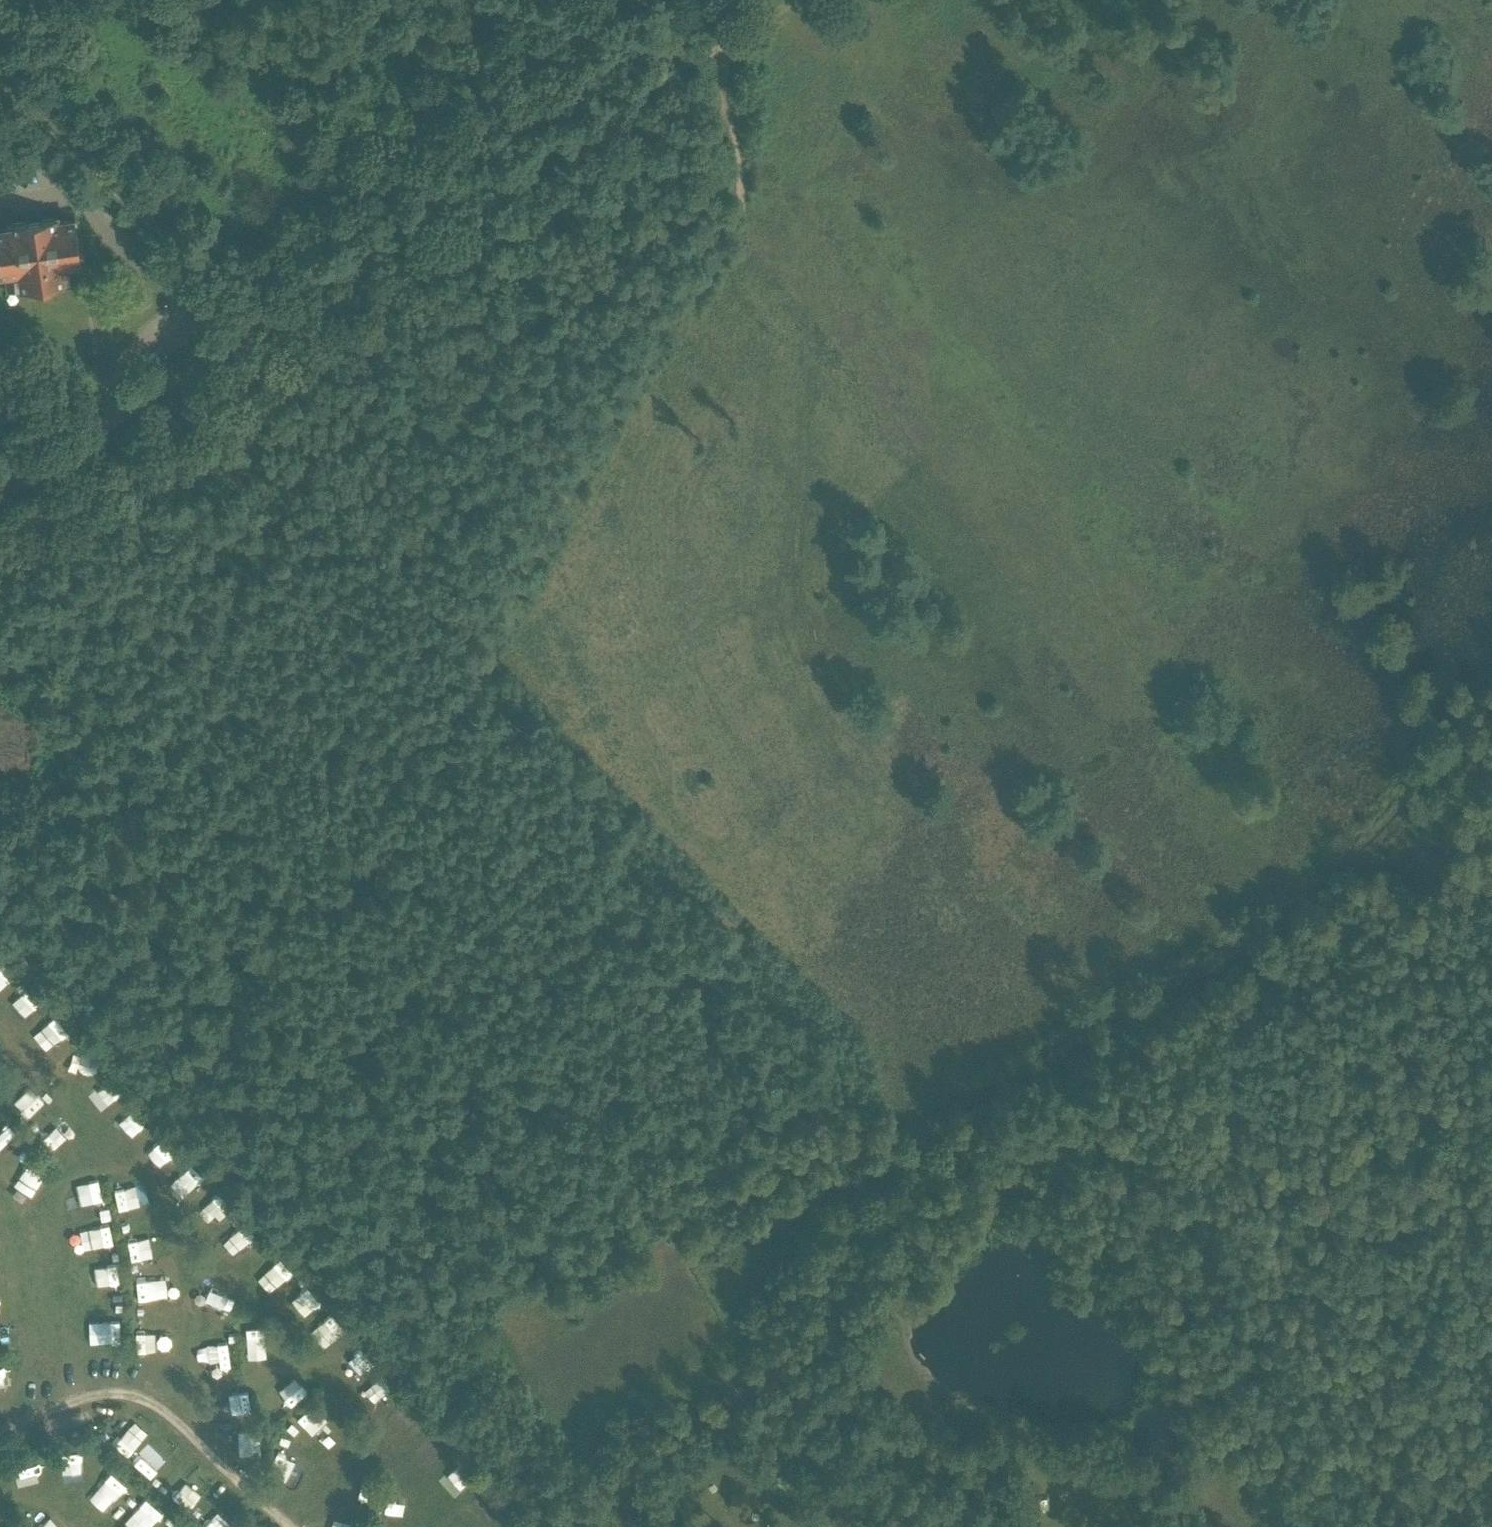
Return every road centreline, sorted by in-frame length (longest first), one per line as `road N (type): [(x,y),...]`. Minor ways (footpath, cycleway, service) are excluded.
road 1 (track): [(261,326),(709,50)]
road 2 (unclassified): [(0,491),(261,326)]

